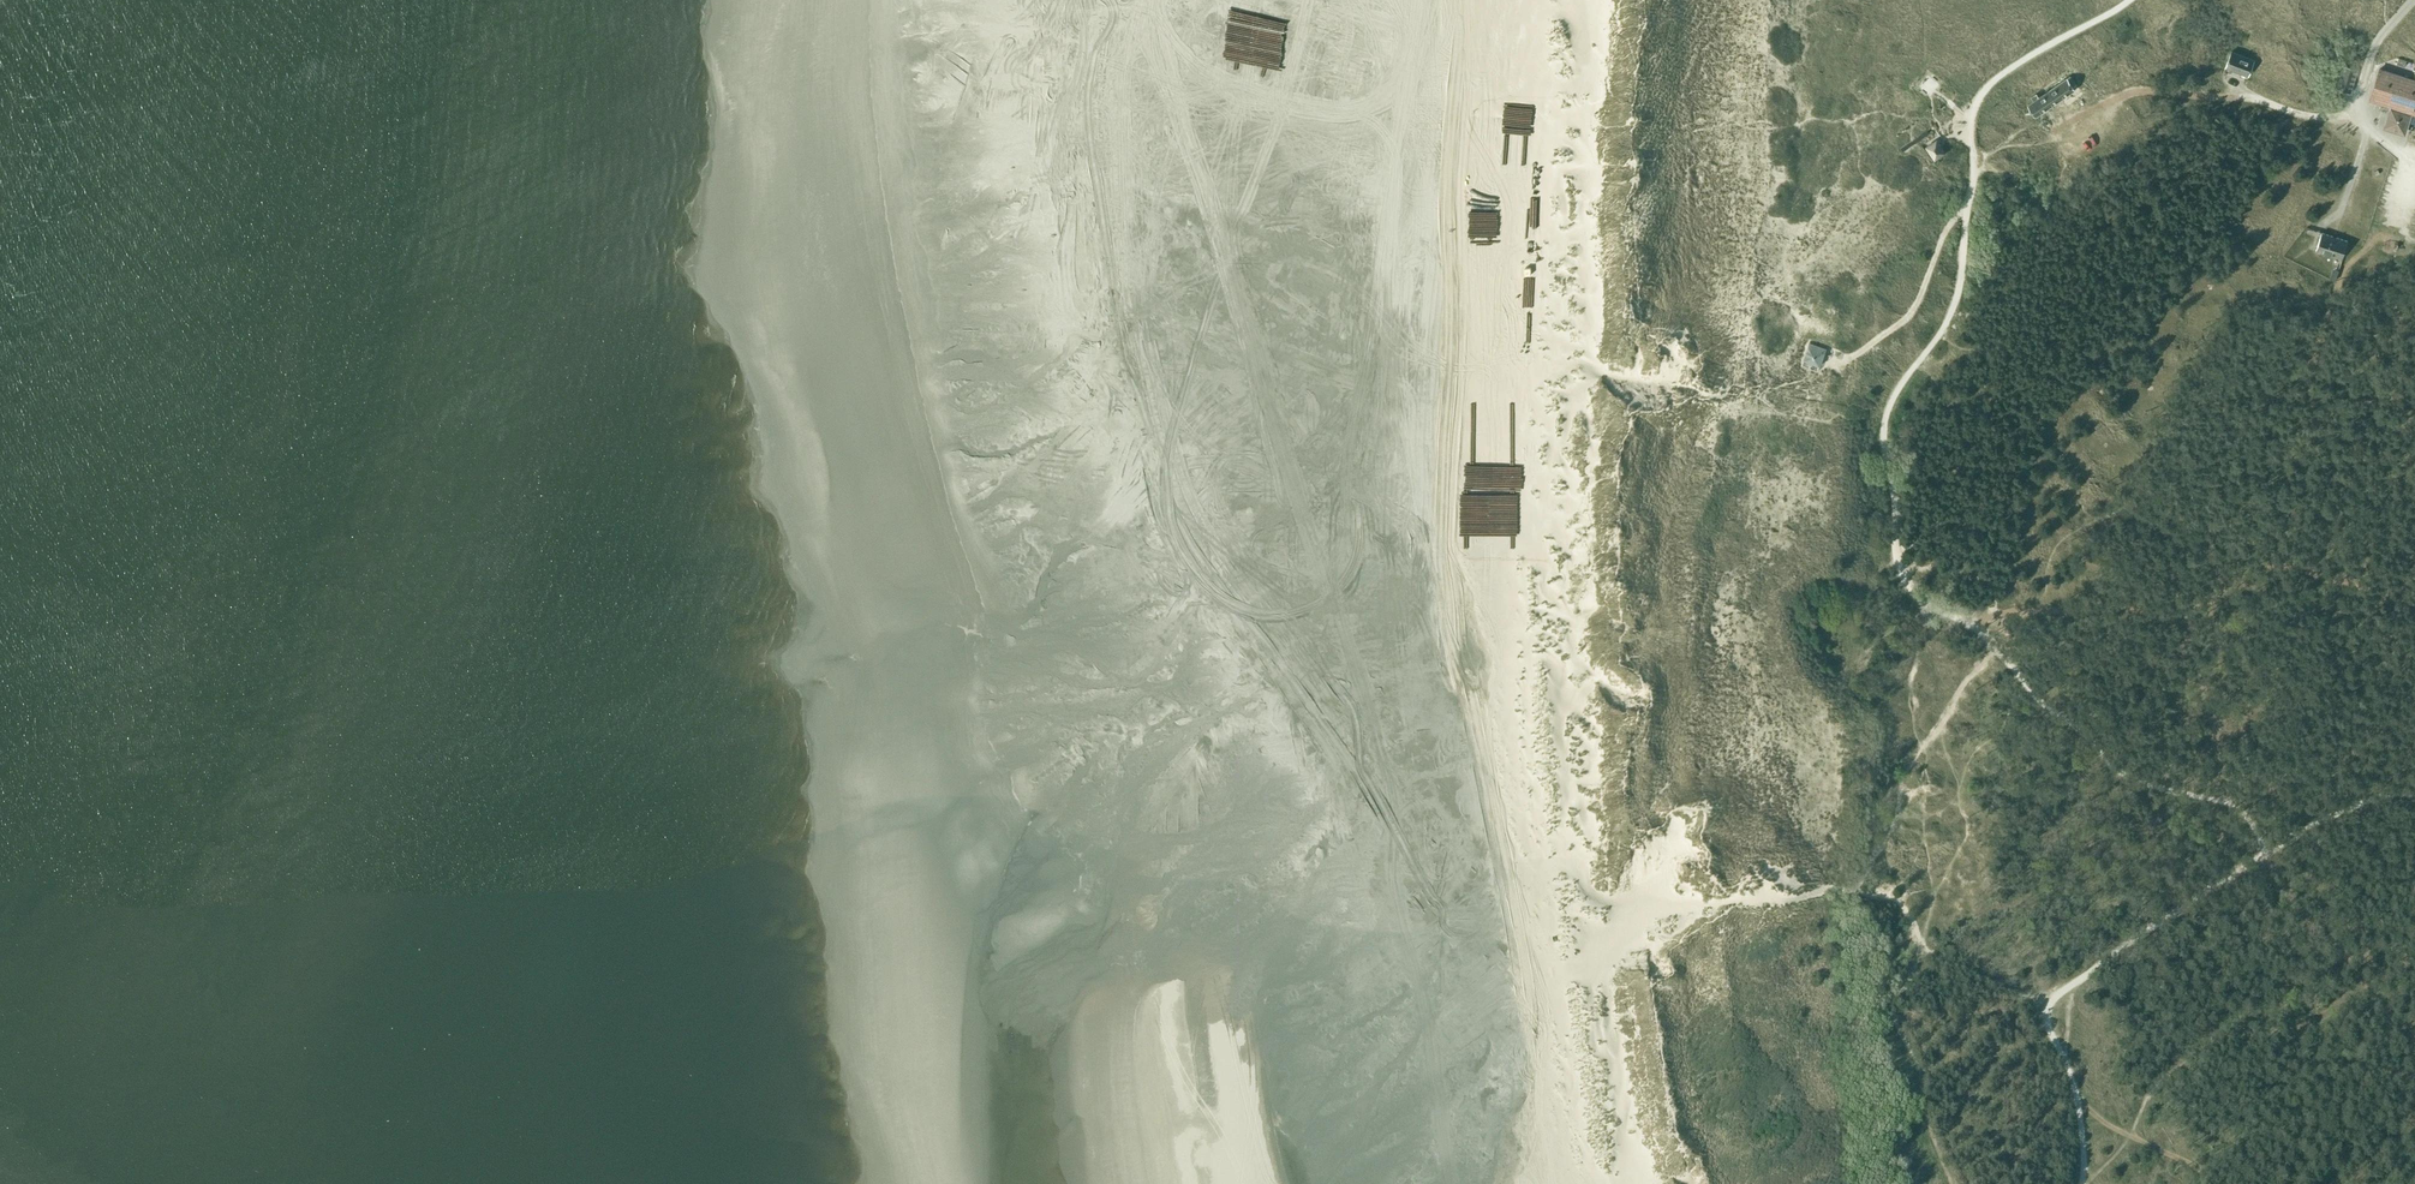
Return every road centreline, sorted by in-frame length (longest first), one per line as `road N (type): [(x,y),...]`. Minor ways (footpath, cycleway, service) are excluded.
road 1 (unclassified): [(2414,155),(2364,119),(2360,96),(2361,76),(2381,41),(2414,2)]

